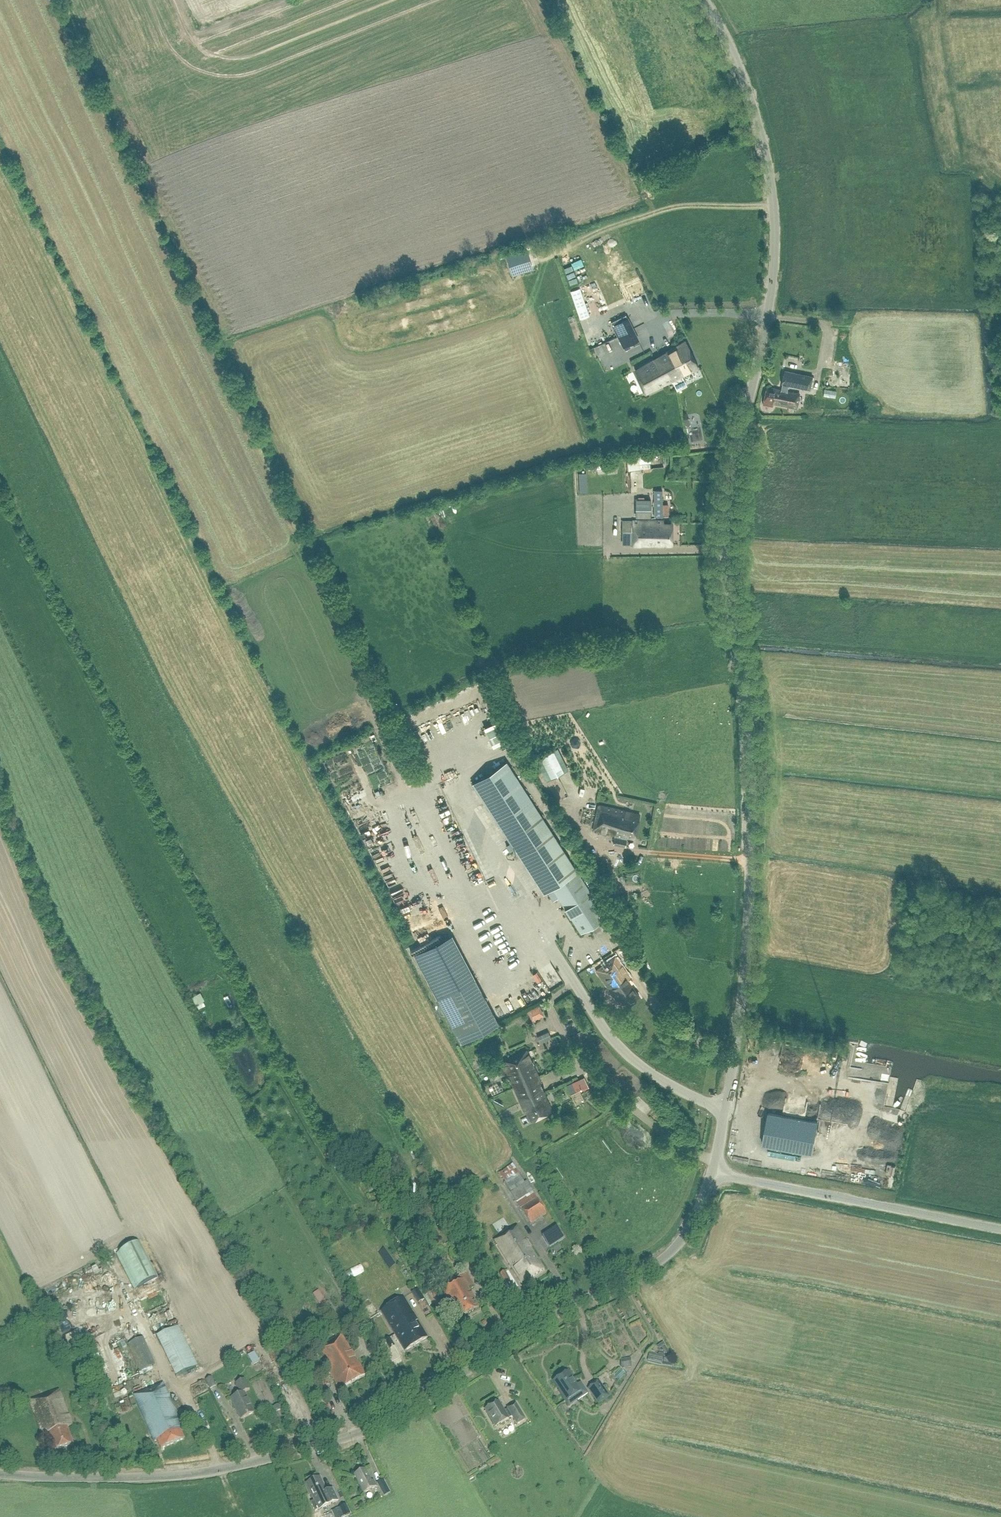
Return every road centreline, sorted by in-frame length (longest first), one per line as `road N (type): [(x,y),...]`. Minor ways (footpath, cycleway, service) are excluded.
road 1 (unclassified): [(711,1171),(742,994),(750,881),(746,725),(723,524),(766,320),(774,226),(748,90),(705,0)]
road 2 (unclassified): [(0,1475),(195,1474),(377,1426),(542,1322),(658,1262),(686,1234),(711,1171)]
road 3 (unclassified): [(1000,1228),(711,1171)]

